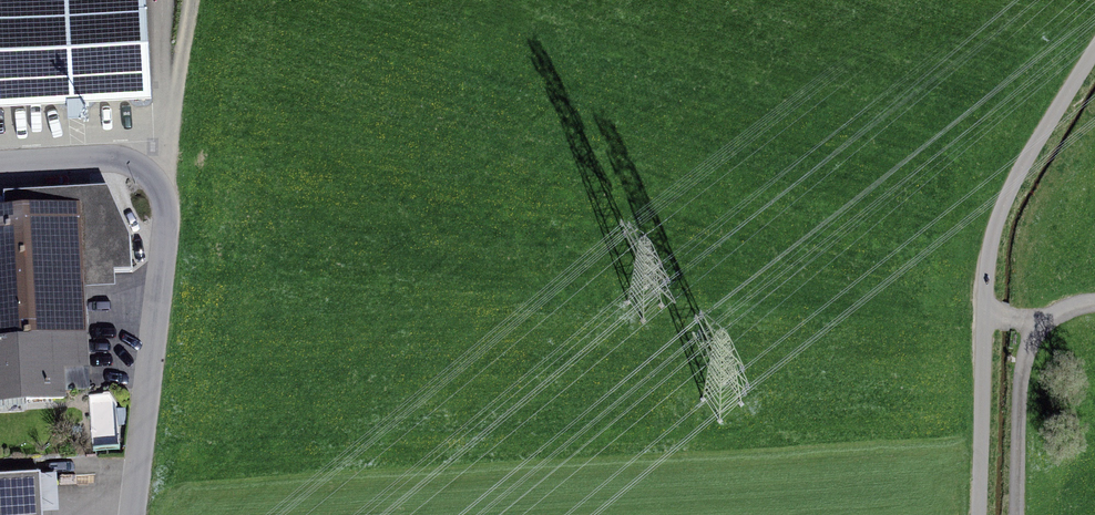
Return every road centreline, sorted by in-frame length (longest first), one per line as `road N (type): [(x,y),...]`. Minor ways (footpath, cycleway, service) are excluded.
road 1 (residential): [(133,514),(167,209),(138,168),(100,161),(0,167)]
road 2 (track): [(981,514),(992,268),(1016,186),(1094,54)]
road 3 (track): [(1017,514),(1020,374),(1035,324),(1094,309)]
road 4 (track): [(158,188),(189,0)]

